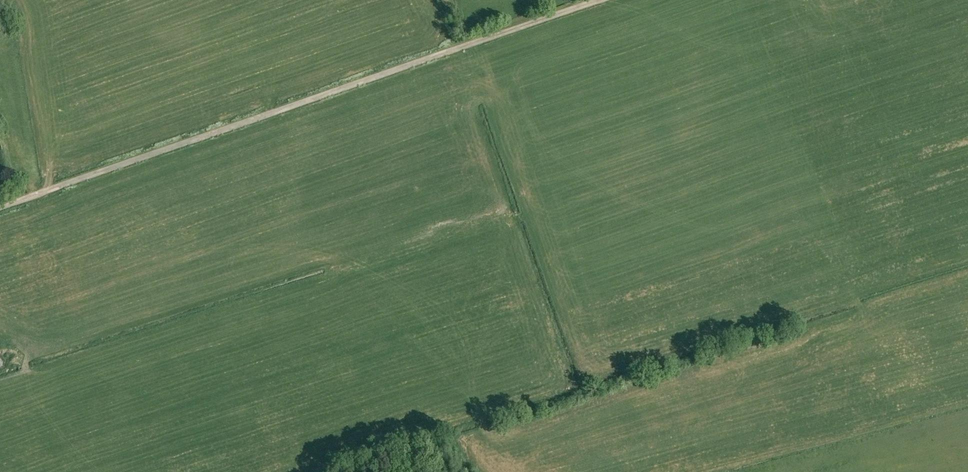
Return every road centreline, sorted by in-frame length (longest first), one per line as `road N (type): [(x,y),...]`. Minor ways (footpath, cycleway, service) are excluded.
road 1 (track): [(0,204),(589,0)]

